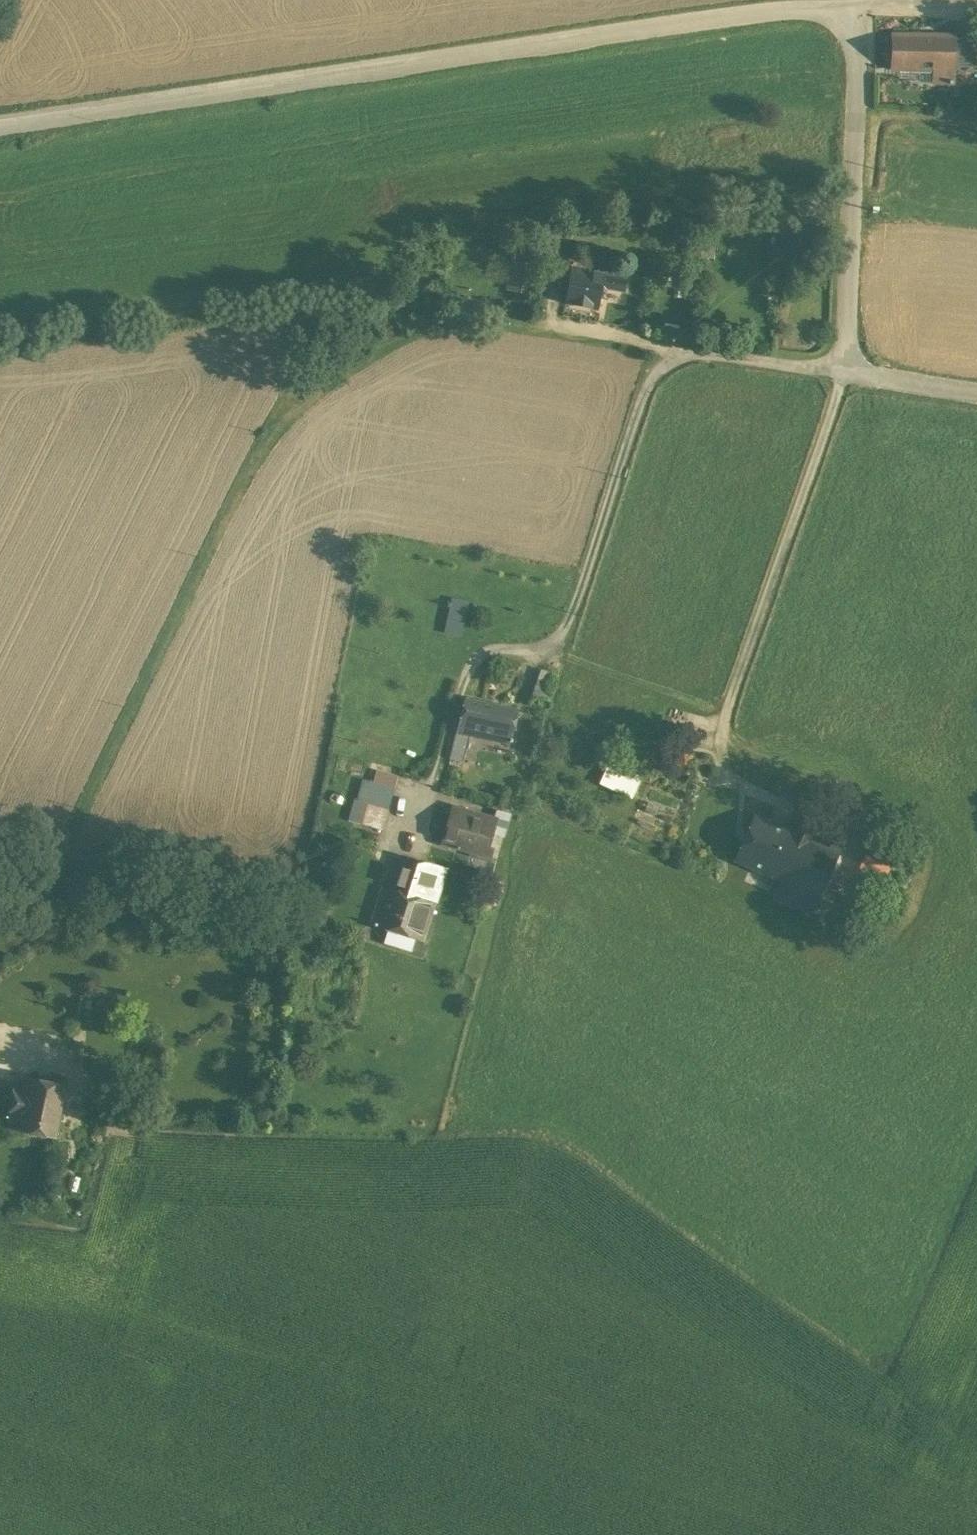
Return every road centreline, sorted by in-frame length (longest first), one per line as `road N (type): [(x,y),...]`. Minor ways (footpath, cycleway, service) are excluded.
road 1 (track): [(439,771),(475,660),(497,648),(544,647),(566,627),(657,371),(683,355),(712,353),(844,371),(721,743)]
road 2 (unclassified): [(0,123),(760,11),(976,2)]
road 3 (track): [(976,392),(844,371),(855,6)]
road 4 (track): [(516,318),(656,343),(678,357)]

